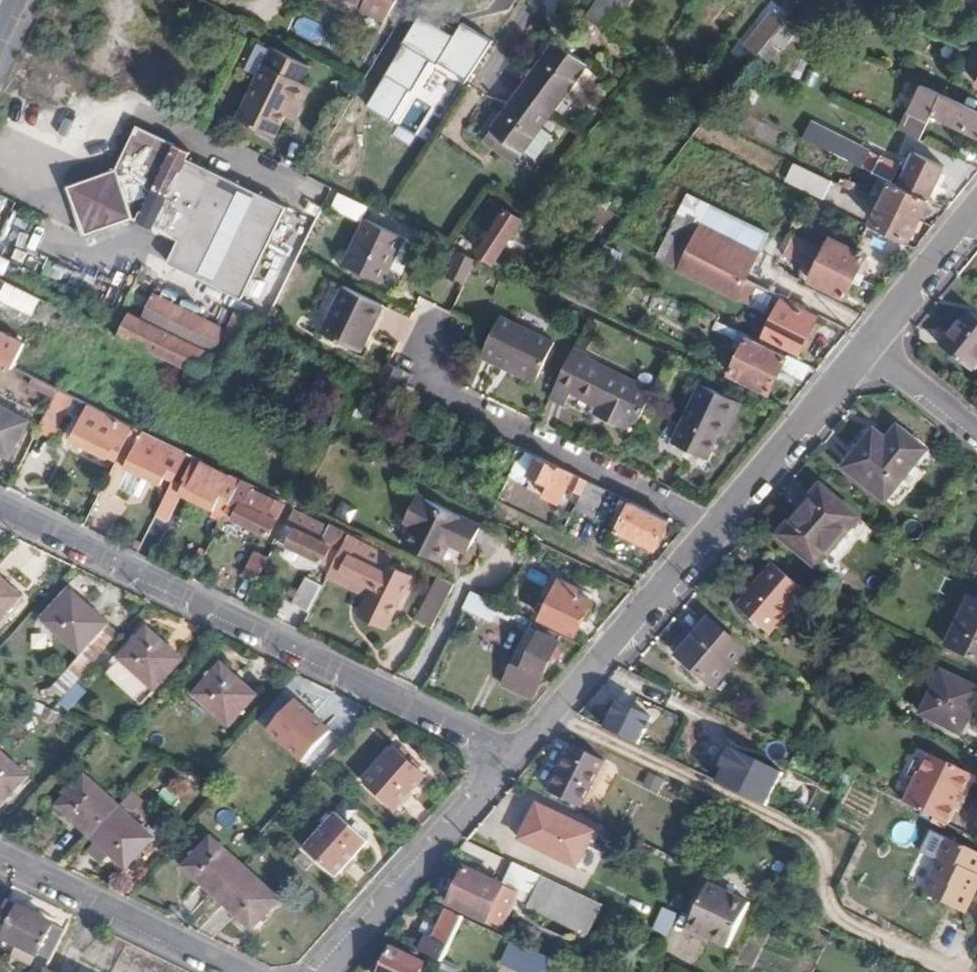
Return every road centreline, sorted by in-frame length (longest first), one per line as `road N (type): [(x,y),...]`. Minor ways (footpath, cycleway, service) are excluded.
road 1 (residential): [(0,508),(512,761)]
road 2 (residential): [(512,761),(867,345)]
road 3 (residential): [(322,971),(512,761)]
road 4 (residential): [(0,855),(234,971)]
road 5 (residential): [(867,345),(976,208)]
road 6 (residential): [(867,345),(976,434)]

